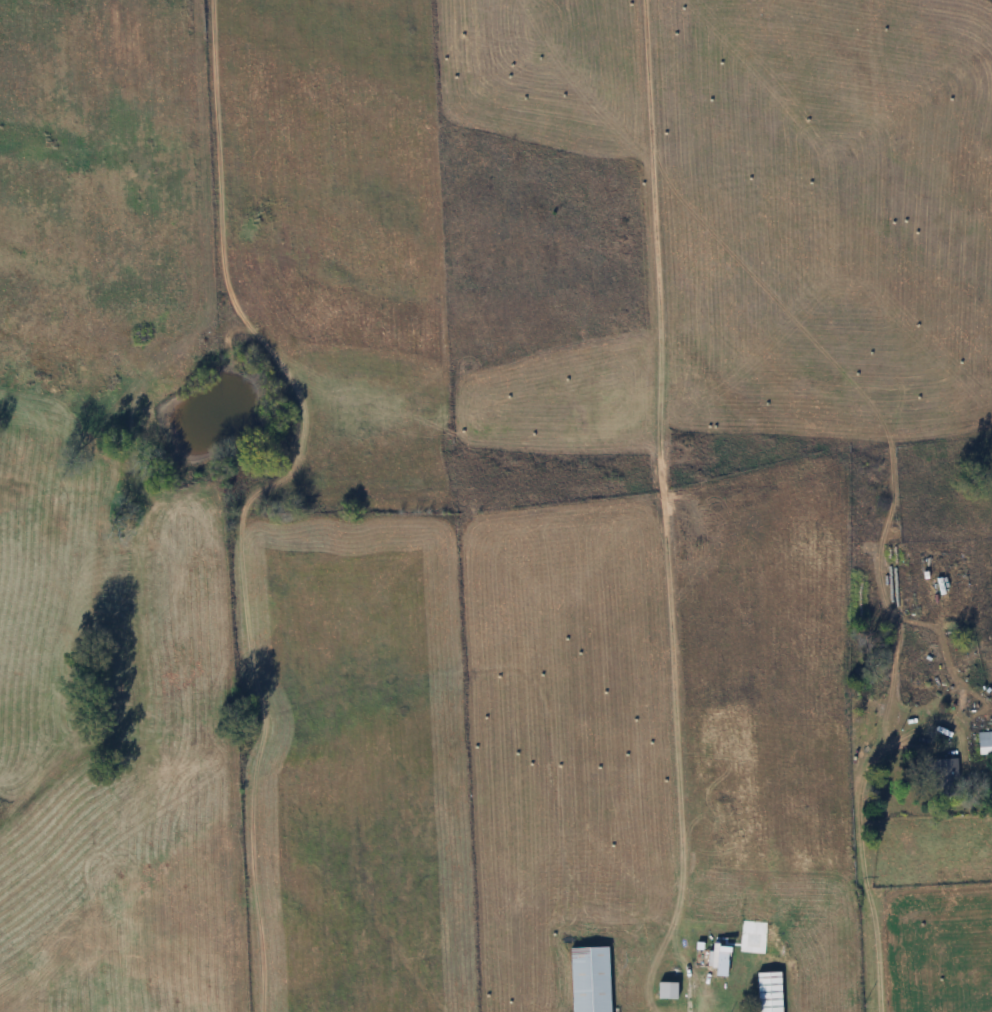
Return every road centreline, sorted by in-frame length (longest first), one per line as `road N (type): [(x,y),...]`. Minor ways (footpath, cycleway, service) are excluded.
road 1 (residential): [(146,1011),(152,938),(178,892),(172,599),(152,543),(173,265),(117,70),(119,0)]

